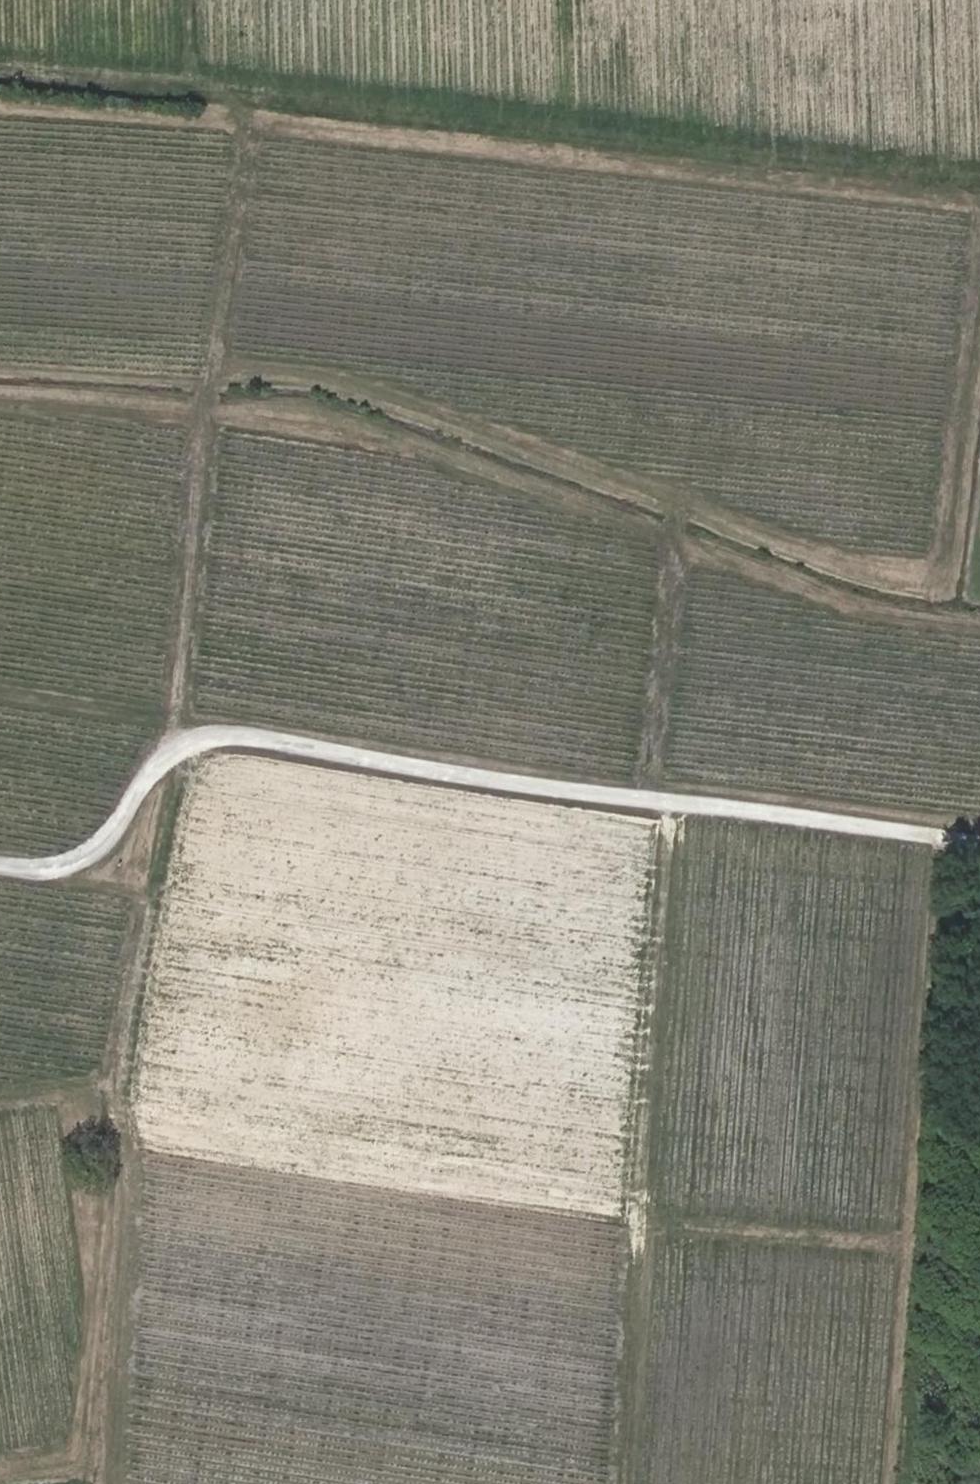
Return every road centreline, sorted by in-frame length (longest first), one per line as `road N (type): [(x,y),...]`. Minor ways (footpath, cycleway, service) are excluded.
road 1 (unclassified): [(979,843),(232,736),(179,745),(105,846),(66,865),(0,857)]
road 2 (track): [(0,65),(979,192)]

